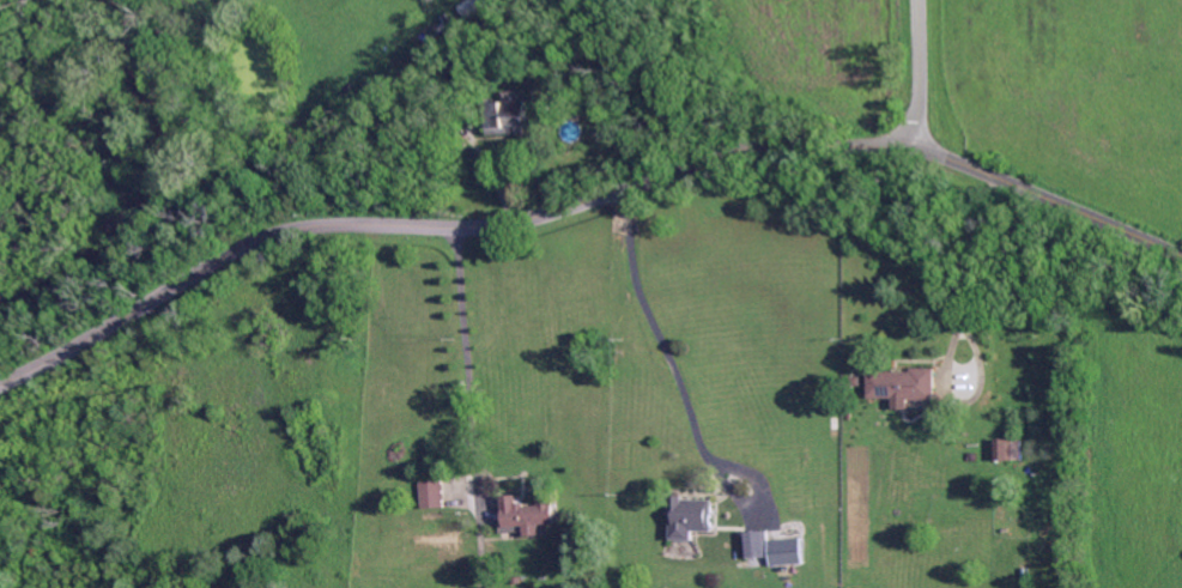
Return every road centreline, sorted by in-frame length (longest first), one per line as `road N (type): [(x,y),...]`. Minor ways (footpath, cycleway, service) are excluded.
road 1 (residential): [(0,388),(254,243),(307,228),(492,226),(746,150),(911,147)]
road 2 (residential): [(911,147),(996,175),(1181,257)]
road 3 (residential): [(911,147),(916,0)]

